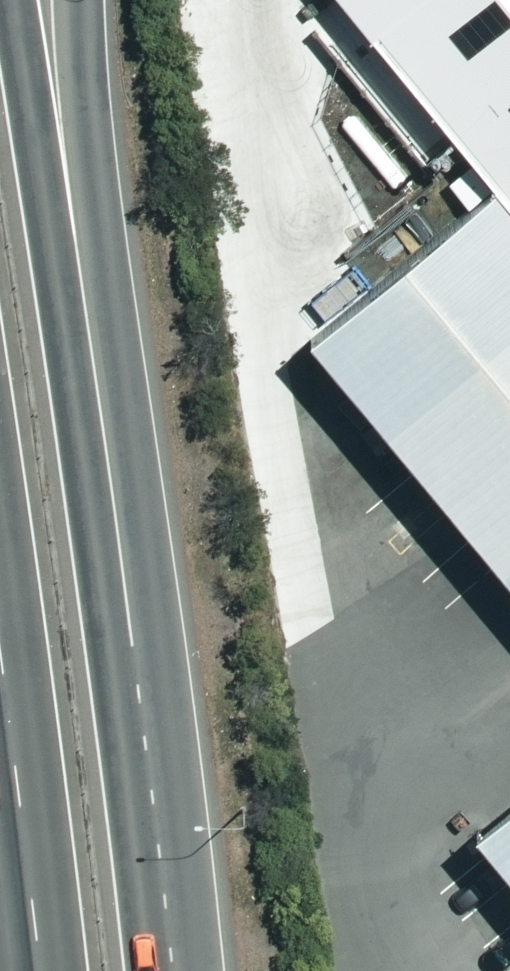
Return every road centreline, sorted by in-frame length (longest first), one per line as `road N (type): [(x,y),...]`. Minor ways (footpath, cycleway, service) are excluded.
road 1 (trunk): [(24,0),(94,424),(162,970)]
road 2 (trunk): [(86,0),(158,678),(172,970)]
road 3 (trunk): [(41,970),(0,635)]

